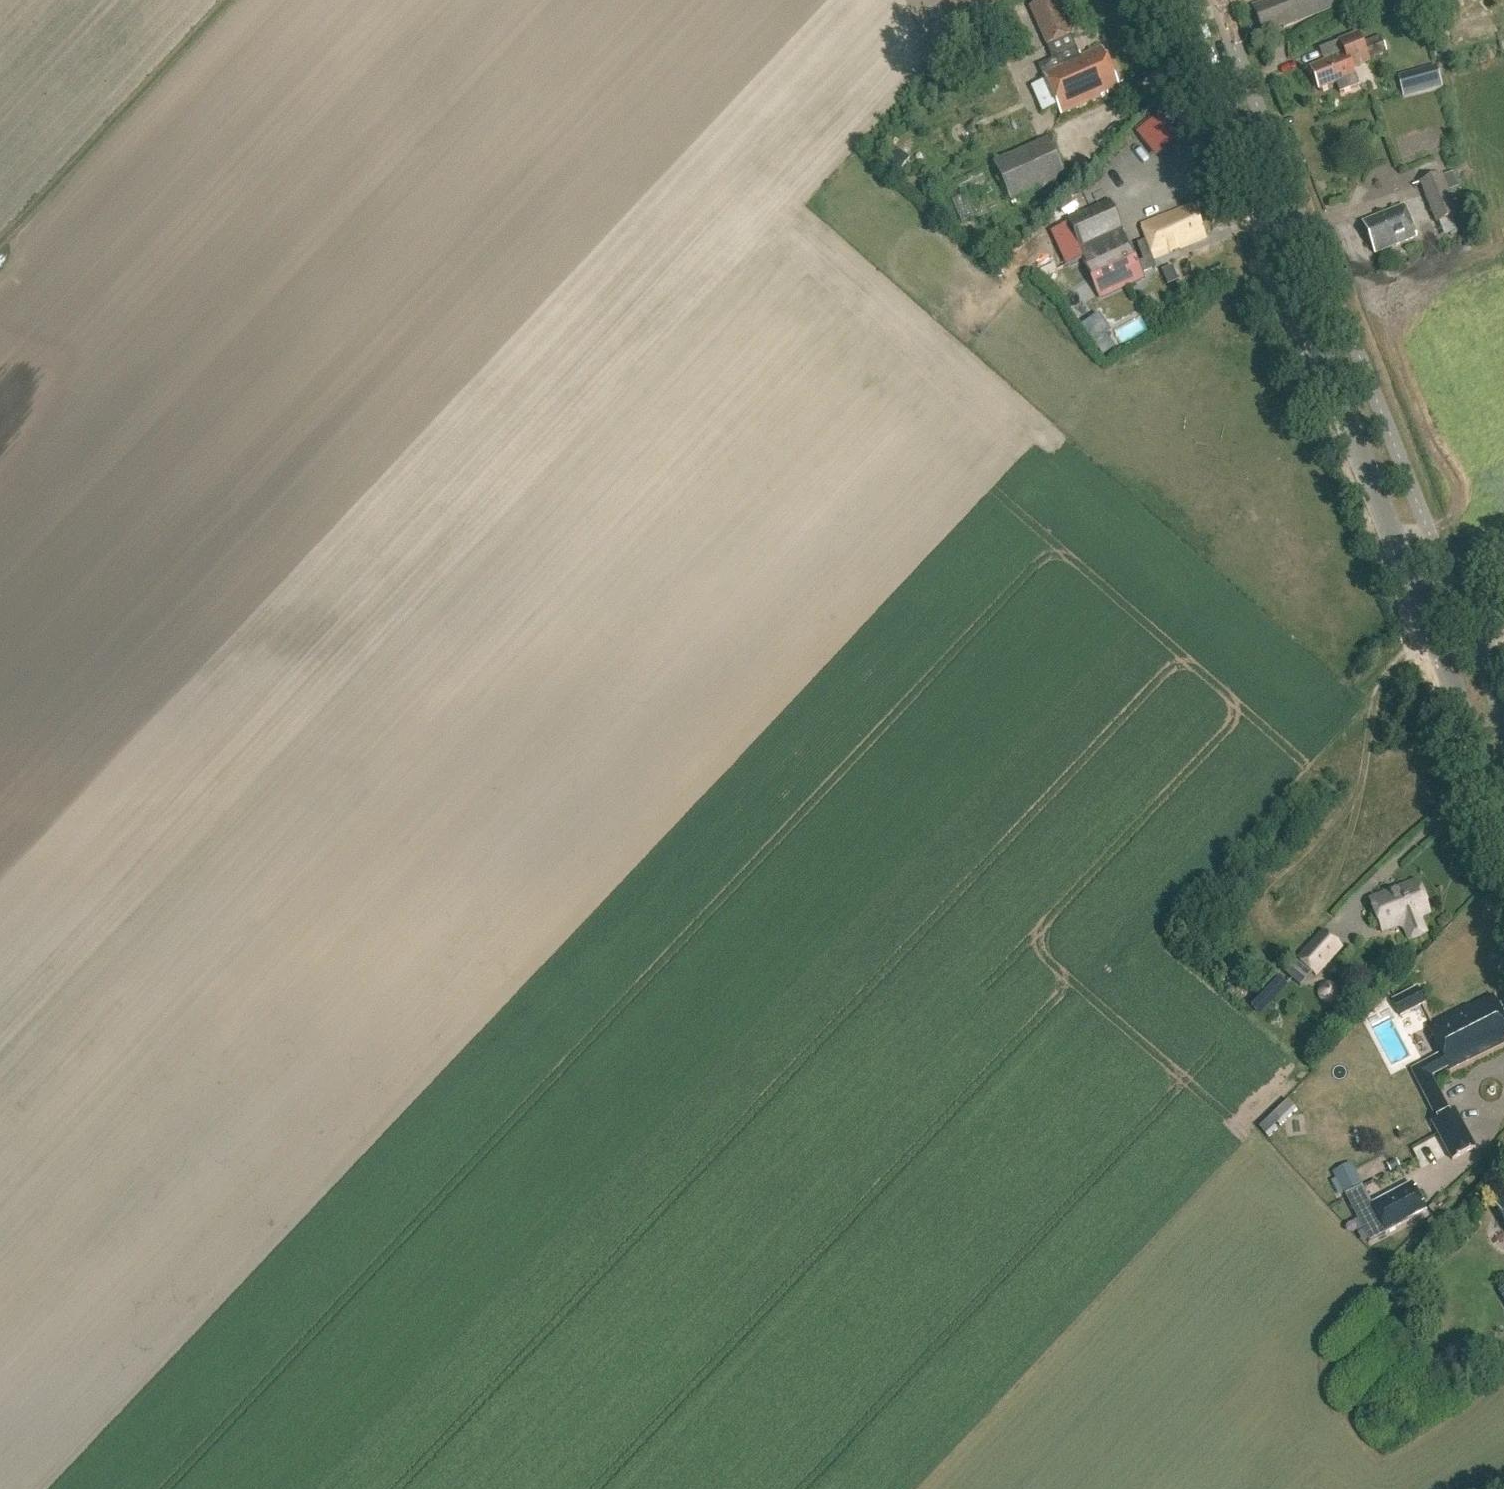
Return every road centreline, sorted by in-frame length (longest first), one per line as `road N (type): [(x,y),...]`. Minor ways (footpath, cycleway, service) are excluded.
road 1 (unclassified): [(1503,820),(1179,0)]

